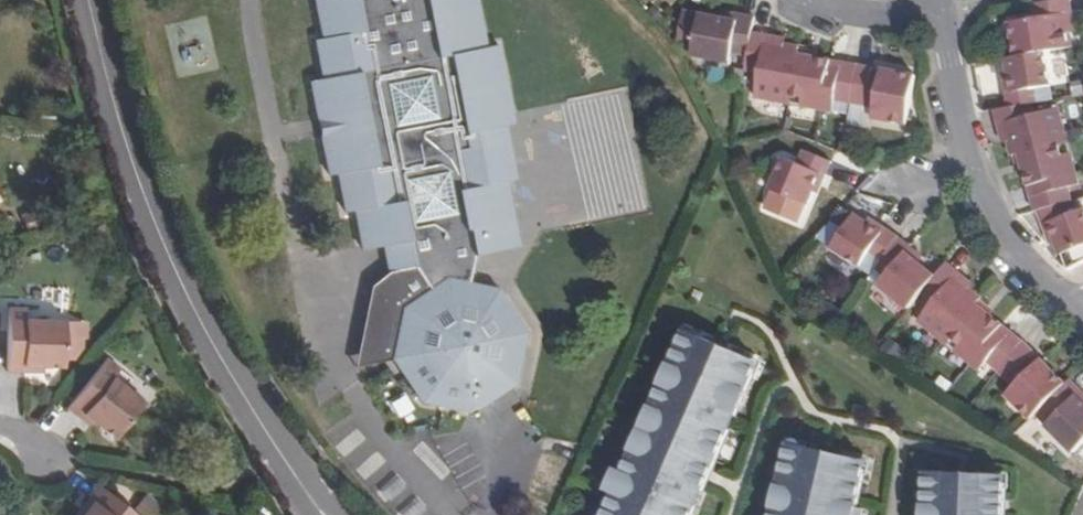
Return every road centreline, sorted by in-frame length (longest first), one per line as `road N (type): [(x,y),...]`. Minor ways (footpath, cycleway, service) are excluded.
road 1 (tertiary): [(90,0),(110,89),(164,250),(282,456)]
road 2 (residential): [(964,159),(1003,251),(1068,315)]
road 3 (unclassified): [(789,0),(832,16),(937,13)]
road 4 (residential): [(937,13),(964,159)]

